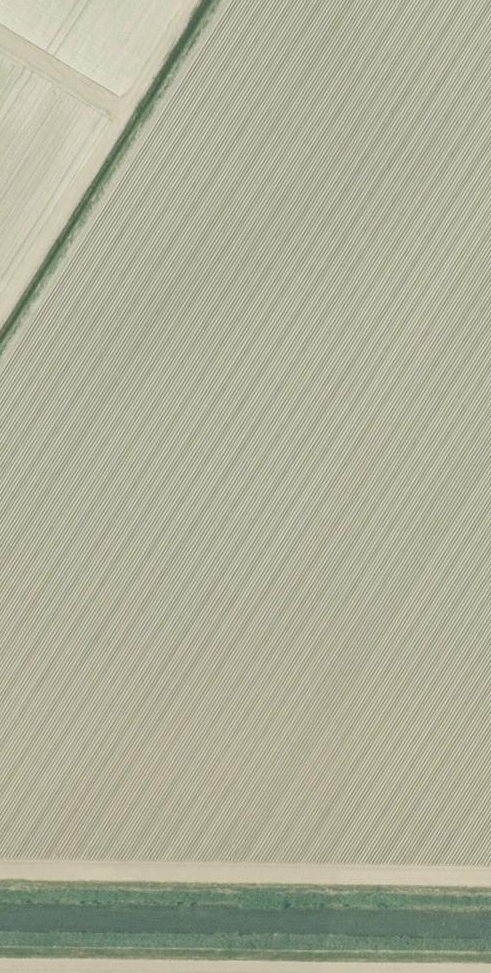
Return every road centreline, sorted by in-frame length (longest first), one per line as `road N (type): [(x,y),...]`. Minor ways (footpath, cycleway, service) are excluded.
road 1 (track): [(490,884),(0,876)]
road 2 (track): [(490,972),(0,967)]

